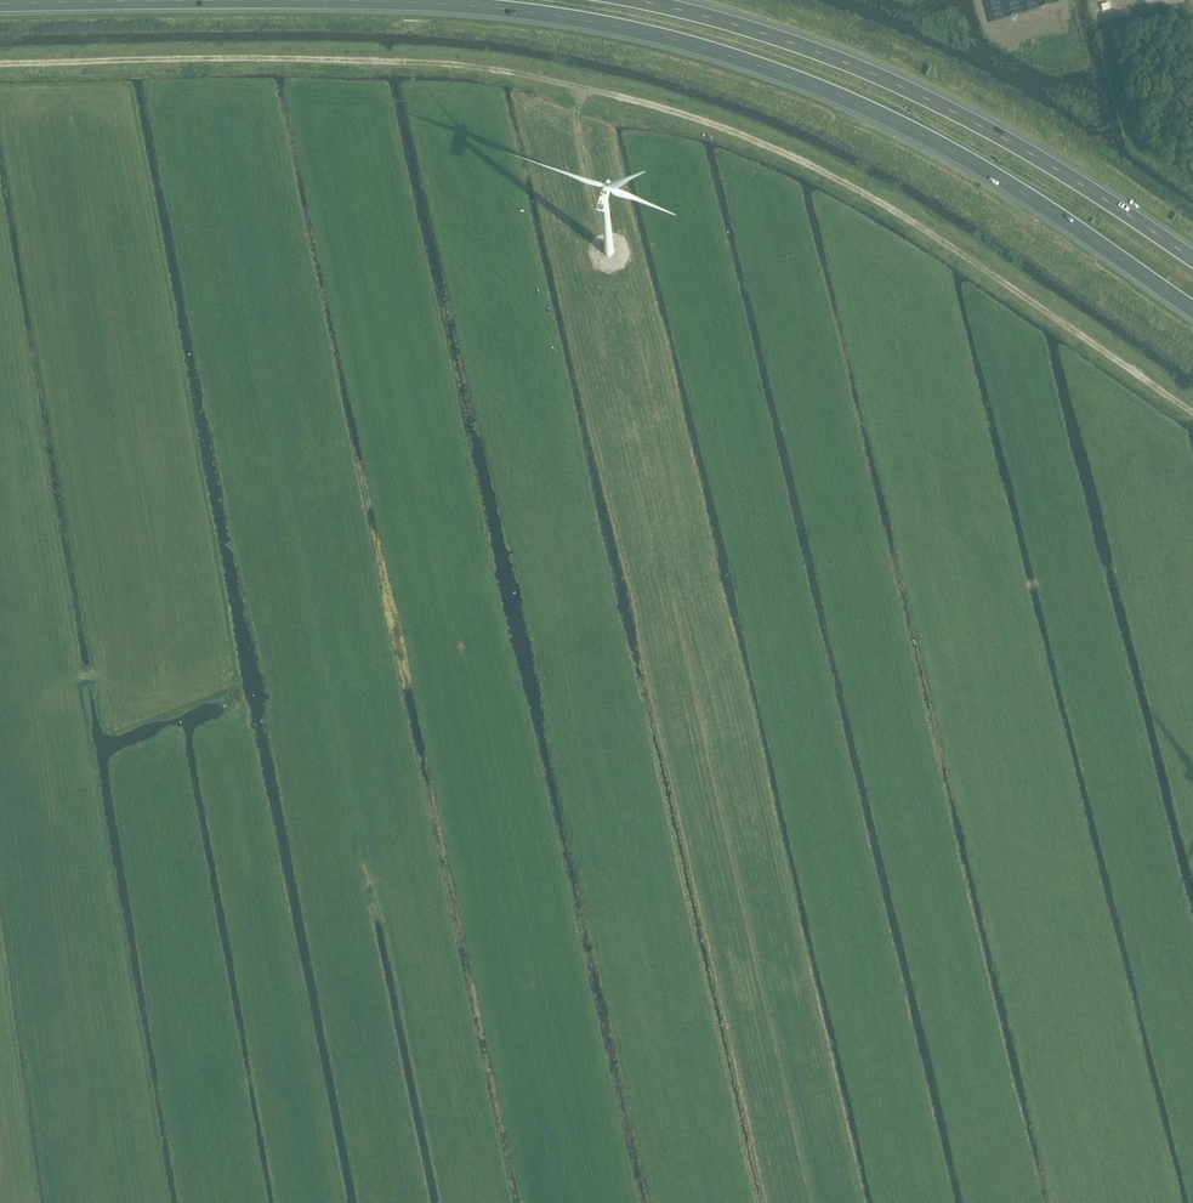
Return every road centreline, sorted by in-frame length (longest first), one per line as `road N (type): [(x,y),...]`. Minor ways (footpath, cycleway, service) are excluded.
road 1 (track): [(1192,415),(941,240),(833,176),(662,108),(455,65),(0,65)]
road 2 (trunk): [(0,4),(450,5),(658,36),(784,74),(920,133),(1192,310)]
road 3 (trunk): [(1192,261),(928,99),(789,43),(627,0)]

